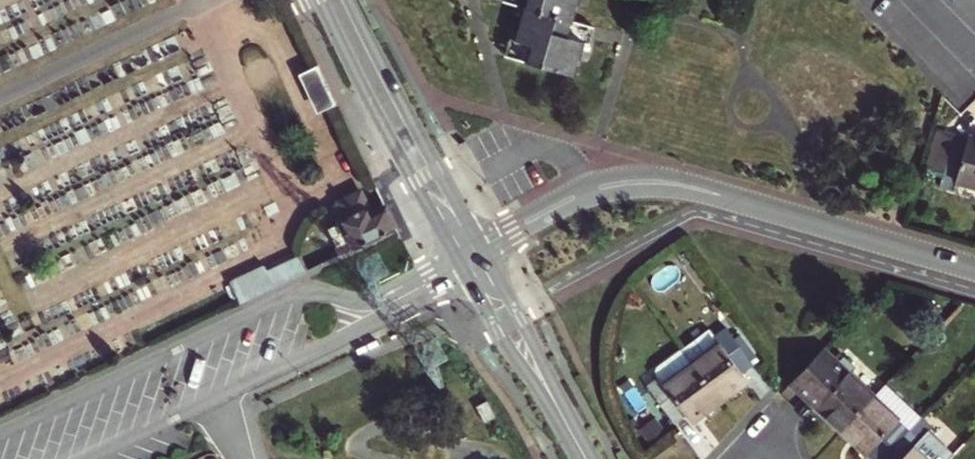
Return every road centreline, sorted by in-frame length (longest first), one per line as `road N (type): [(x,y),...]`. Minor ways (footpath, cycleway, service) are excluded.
road 1 (residential): [(483,249),(580,194),(662,181),(974,268)]
road 2 (secondary): [(320,0),(459,263)]
road 3 (secondary): [(483,249),(350,0)]
road 4 (secondary): [(588,458),(483,249)]
road 5 (secondary): [(459,263),(587,458)]

